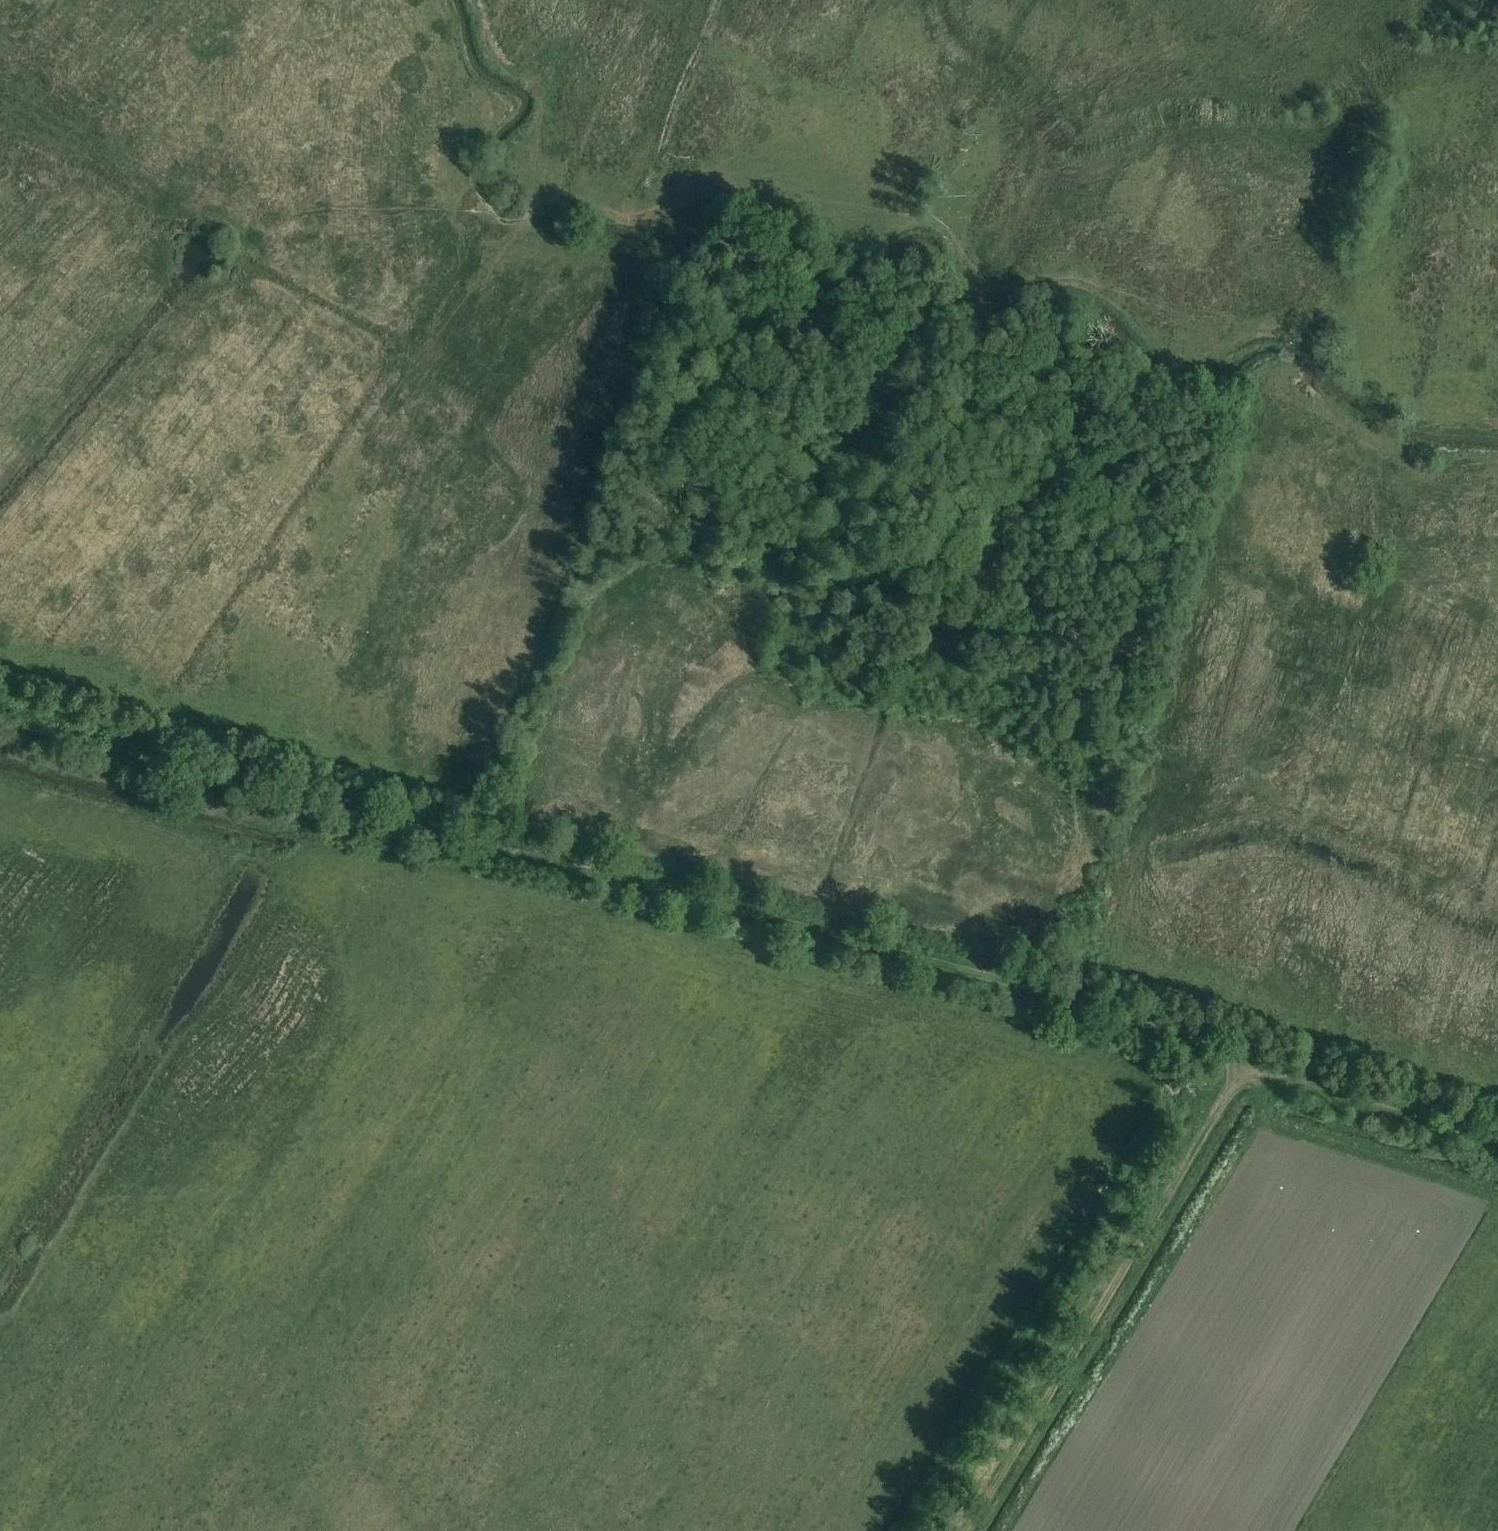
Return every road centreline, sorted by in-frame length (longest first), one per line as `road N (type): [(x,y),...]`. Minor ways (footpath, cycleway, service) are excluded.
road 1 (track): [(1247,1063),(1150,1026),(777,921),(0,720)]
road 2 (track): [(968,1530),(1247,1063)]
road 3 (track): [(1497,1145),(1247,1063)]

